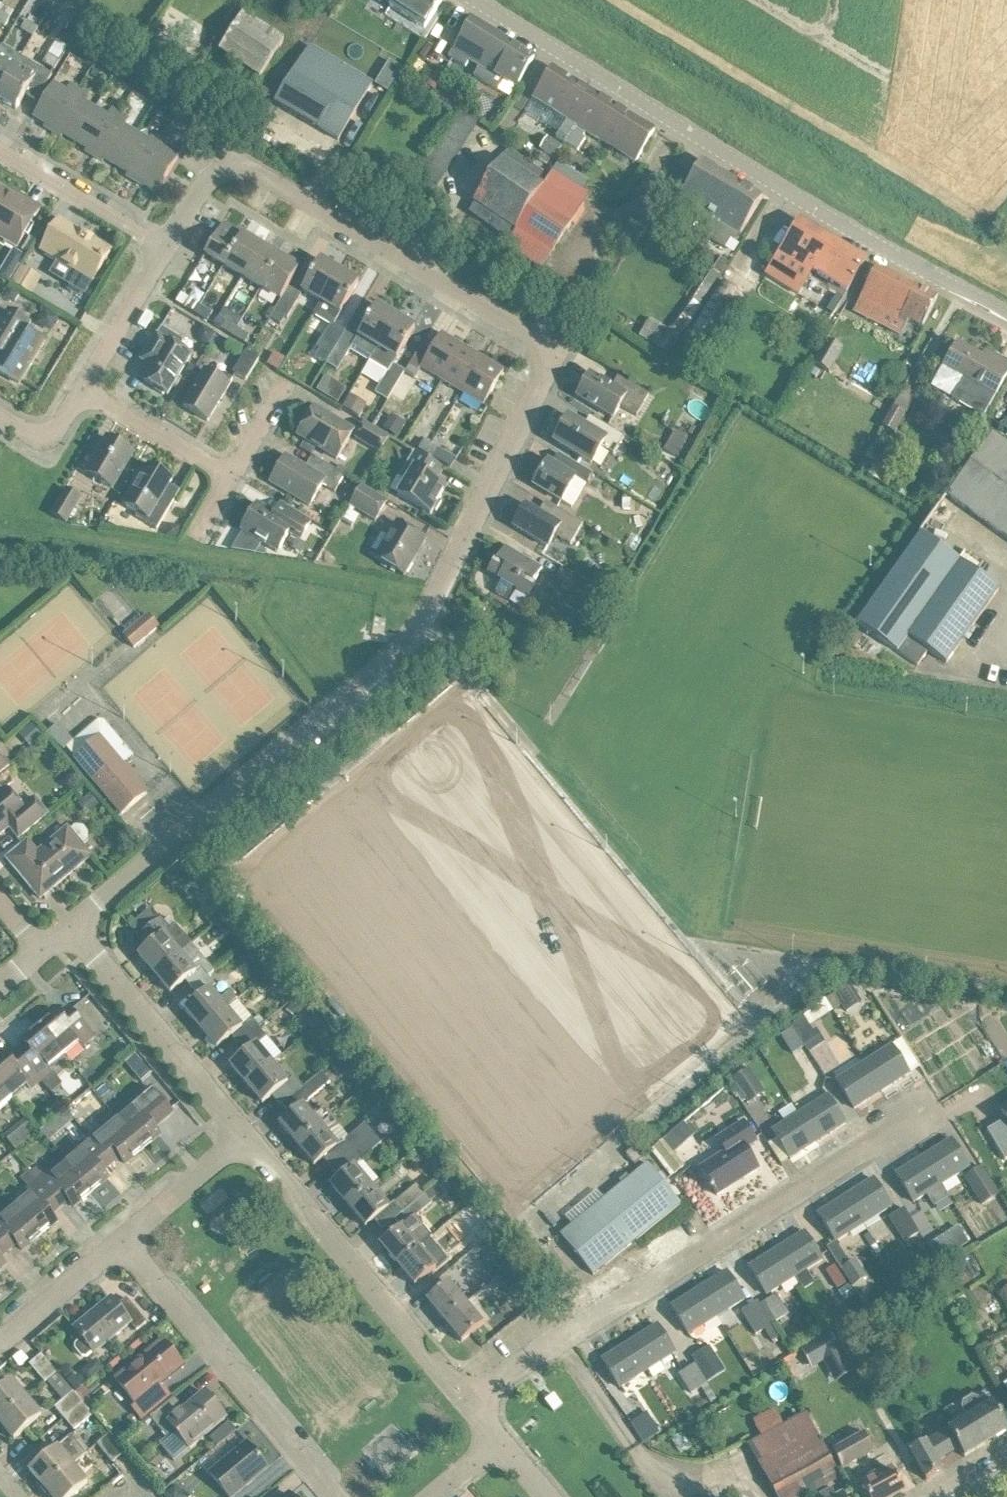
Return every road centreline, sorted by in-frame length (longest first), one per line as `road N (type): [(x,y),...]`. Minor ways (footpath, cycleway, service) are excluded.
road 1 (residential): [(70,928),(400,654),(424,619),(551,363),(547,345),(255,172),(225,168),(205,179),(165,246)]
road 2 (tertiary): [(1006,313),(474,0)]
road 3 (residential): [(469,1406),(557,1339),(929,1116)]
road 4 (residential): [(469,1406),(245,1137)]
road 5 (residential): [(333,1496),(122,1242)]
road 6 (residential): [(245,1137),(70,928)]
road 7 (residential): [(165,246),(0,151)]
road 8 (residential): [(233,478),(83,388)]
road 9 (residential): [(83,388),(165,246)]
road 10 (residential): [(122,1242),(245,1137)]
road 11 (residential): [(0,1344),(122,1242)]

